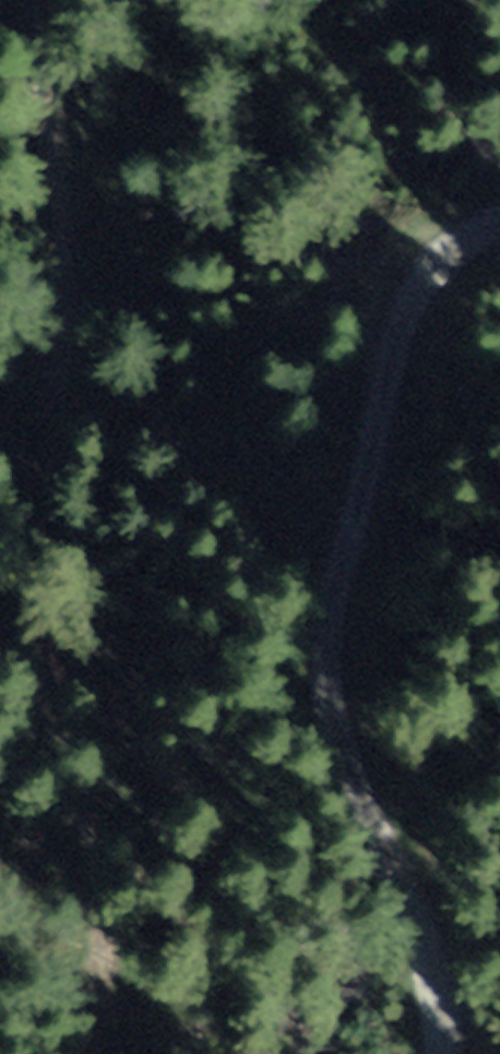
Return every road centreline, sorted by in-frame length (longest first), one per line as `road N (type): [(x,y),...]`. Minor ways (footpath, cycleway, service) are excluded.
road 1 (track): [(29,0),(49,136),(64,380),(35,521),(63,757),(115,981),(103,1053)]
road 2 (track): [(440,1053),(419,925),(338,734),(327,662),(331,589),(347,491),(402,320),(454,257),(499,228)]

